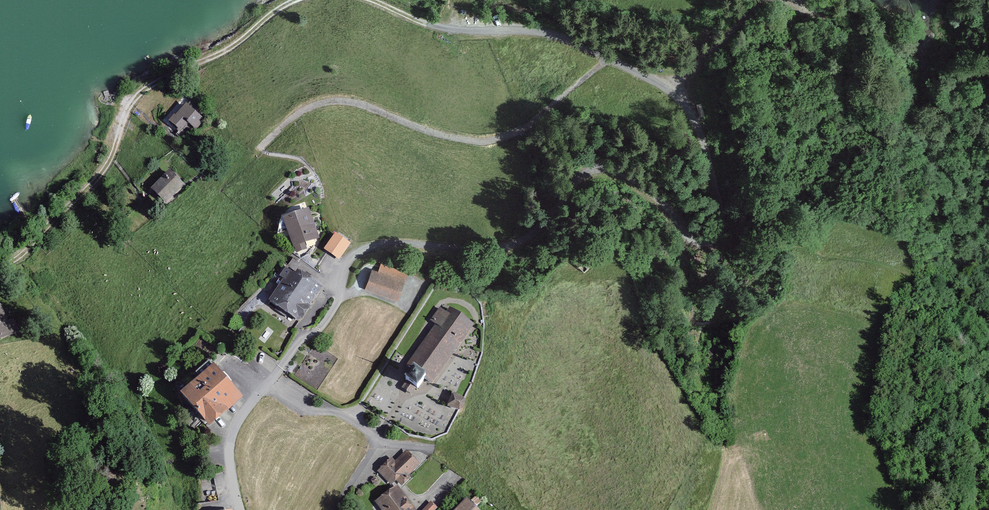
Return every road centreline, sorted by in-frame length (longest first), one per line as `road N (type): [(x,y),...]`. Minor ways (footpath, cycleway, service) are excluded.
road 1 (track): [(364,0),(425,27),(582,47),(661,82),(694,117),(721,230),(709,244),(699,243),(672,207),(602,161),(588,166),(519,244),(490,252),(397,245),(353,255)]
road 2 (track): [(0,258),(33,241),(96,180),(127,108),(145,90),(304,0)]
road 3 (track): [(260,149),(300,112),(330,100),(481,142),(512,135),(609,59)]
road 4 (residential): [(240,509),(226,455),(230,433),(300,340),(322,323),(353,255)]
road 5 (track): [(661,82),(779,0)]

